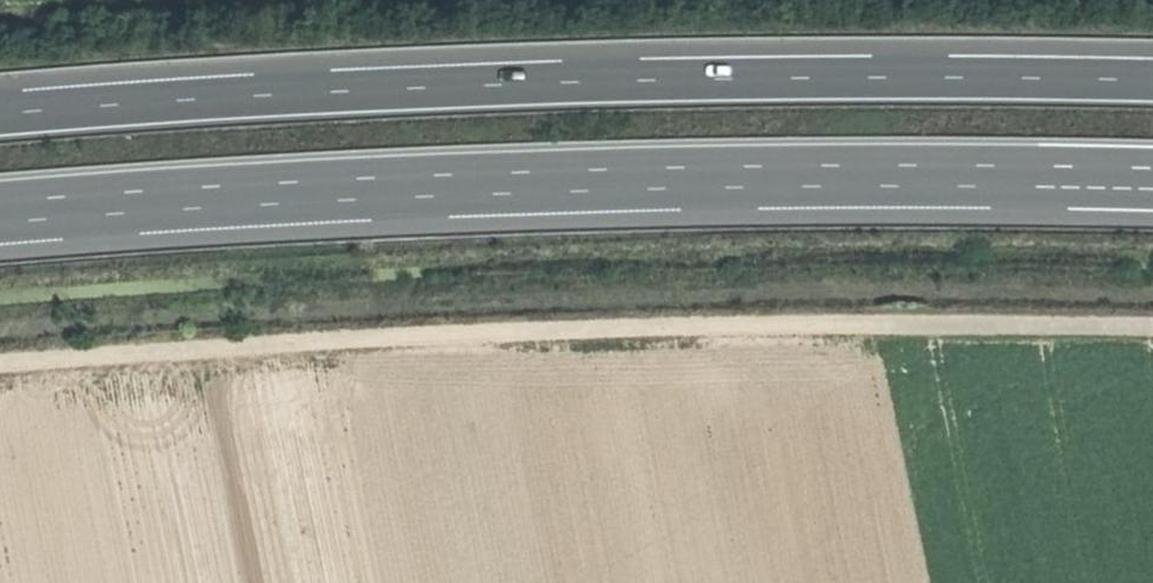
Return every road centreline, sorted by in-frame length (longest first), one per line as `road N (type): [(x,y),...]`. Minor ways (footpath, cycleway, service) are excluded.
road 1 (track): [(1152,334),(879,325),(358,339),(0,370)]
road 2 (motorway): [(0,204),(575,171),(1152,169)]
road 3 (motorway): [(1152,82),(575,82),(0,115)]

